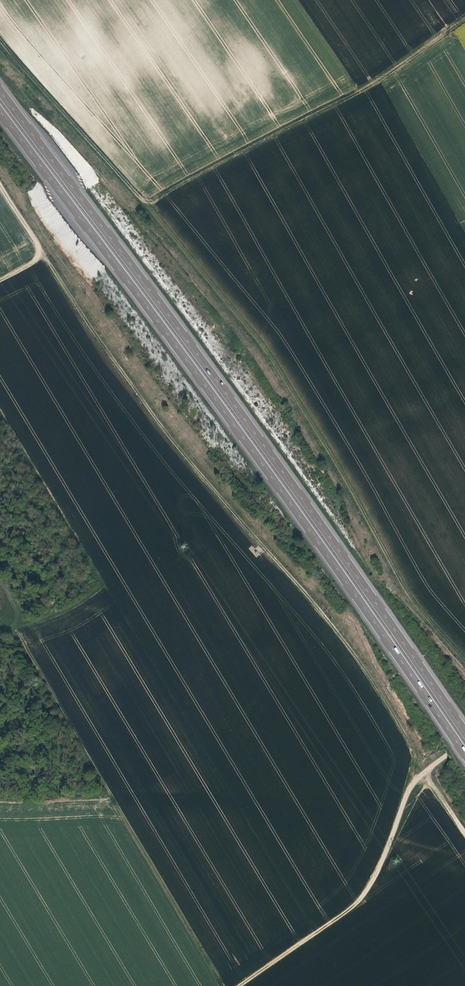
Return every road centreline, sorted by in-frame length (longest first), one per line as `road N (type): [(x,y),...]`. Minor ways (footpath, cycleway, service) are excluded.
road 1 (motorway): [(0,108),(464,755)]
road 2 (motorway): [(464,731),(0,86)]
road 3 (track): [(32,260),(92,355),(251,556),(322,614),(426,773)]
road 4 (track): [(0,42),(145,200),(366,88),(464,18)]
road 5 (track): [(162,198),(251,306),(356,470),(410,600),(464,669)]
road 6 (track): [(240,985),(353,907),(413,780),(464,743)]
road 7 (track): [(101,580),(0,407)]

